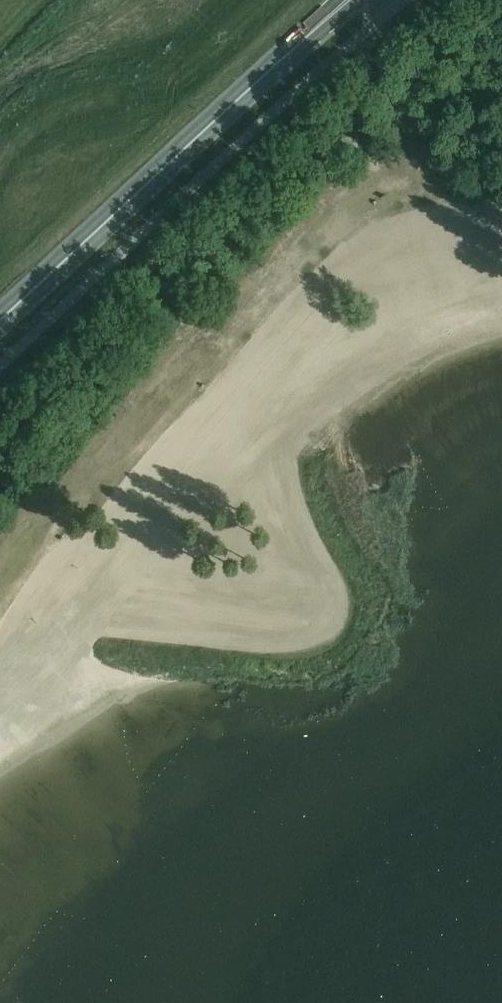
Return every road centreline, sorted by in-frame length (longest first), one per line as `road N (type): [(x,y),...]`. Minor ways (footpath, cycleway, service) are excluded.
road 1 (primary): [(0,319),(350,0)]

